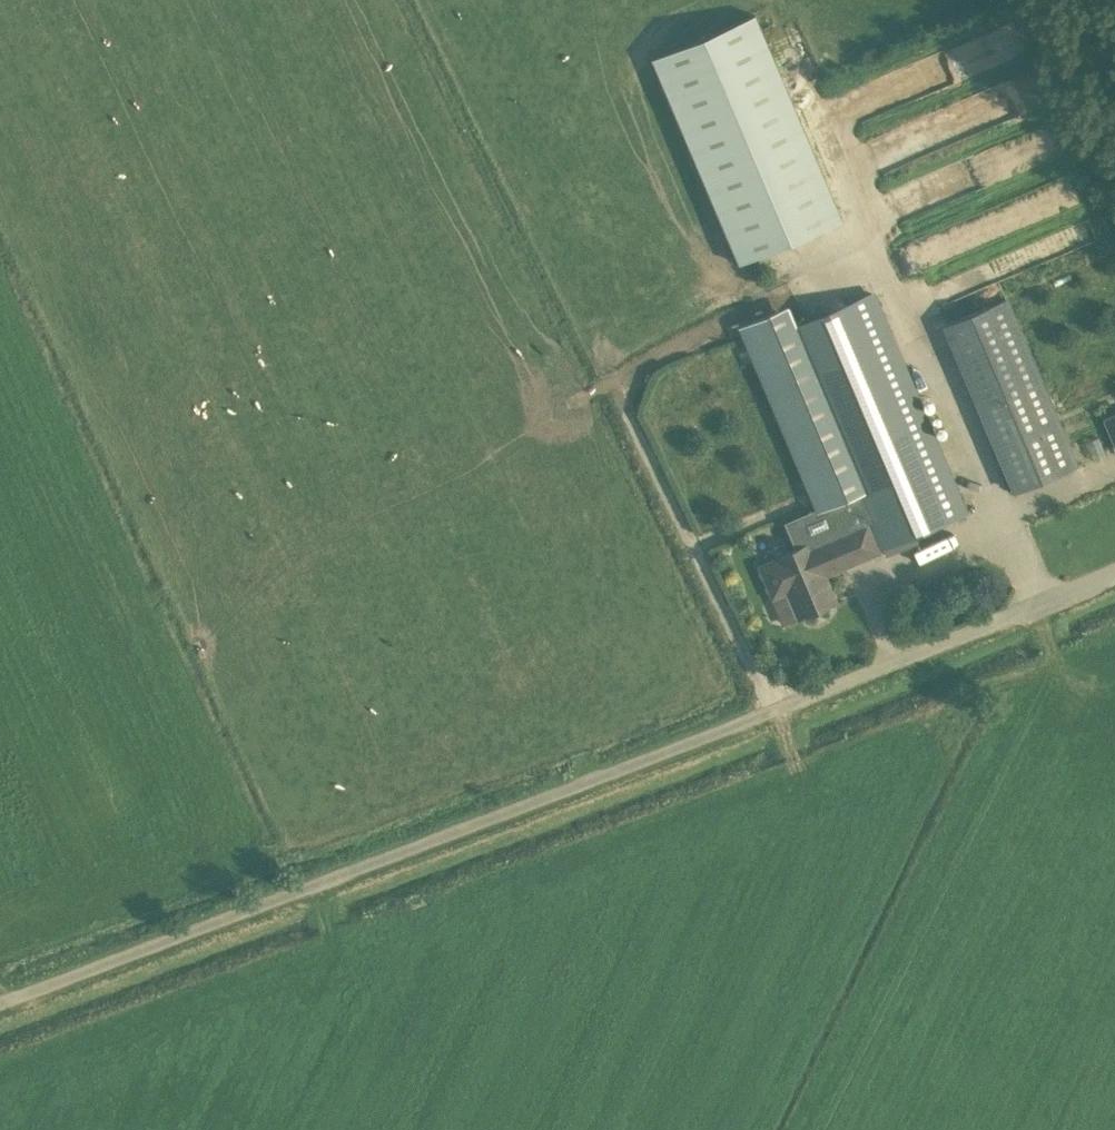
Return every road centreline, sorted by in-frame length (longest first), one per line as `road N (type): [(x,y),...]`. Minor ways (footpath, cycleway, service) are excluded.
road 1 (unclassified): [(0,1000),(774,710),(1114,570)]

